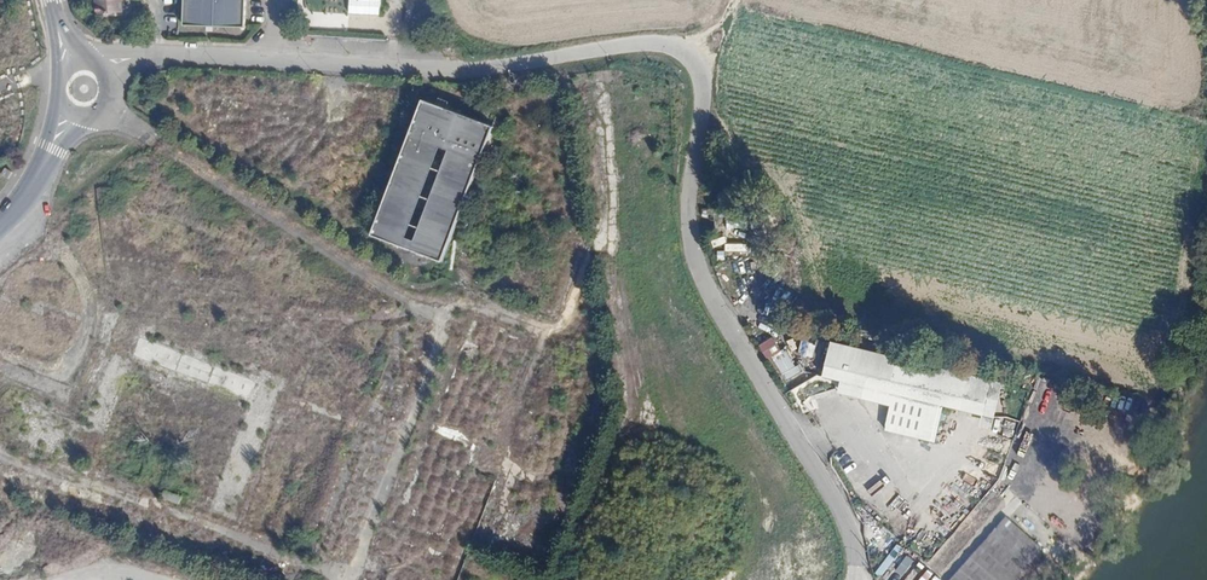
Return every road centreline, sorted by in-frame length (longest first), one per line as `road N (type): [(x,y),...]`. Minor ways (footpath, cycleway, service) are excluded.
road 1 (unclassified): [(103,66),(166,56),(279,55),(445,67),(649,45),(701,52),(694,240),(724,319),(850,523),(857,579)]

